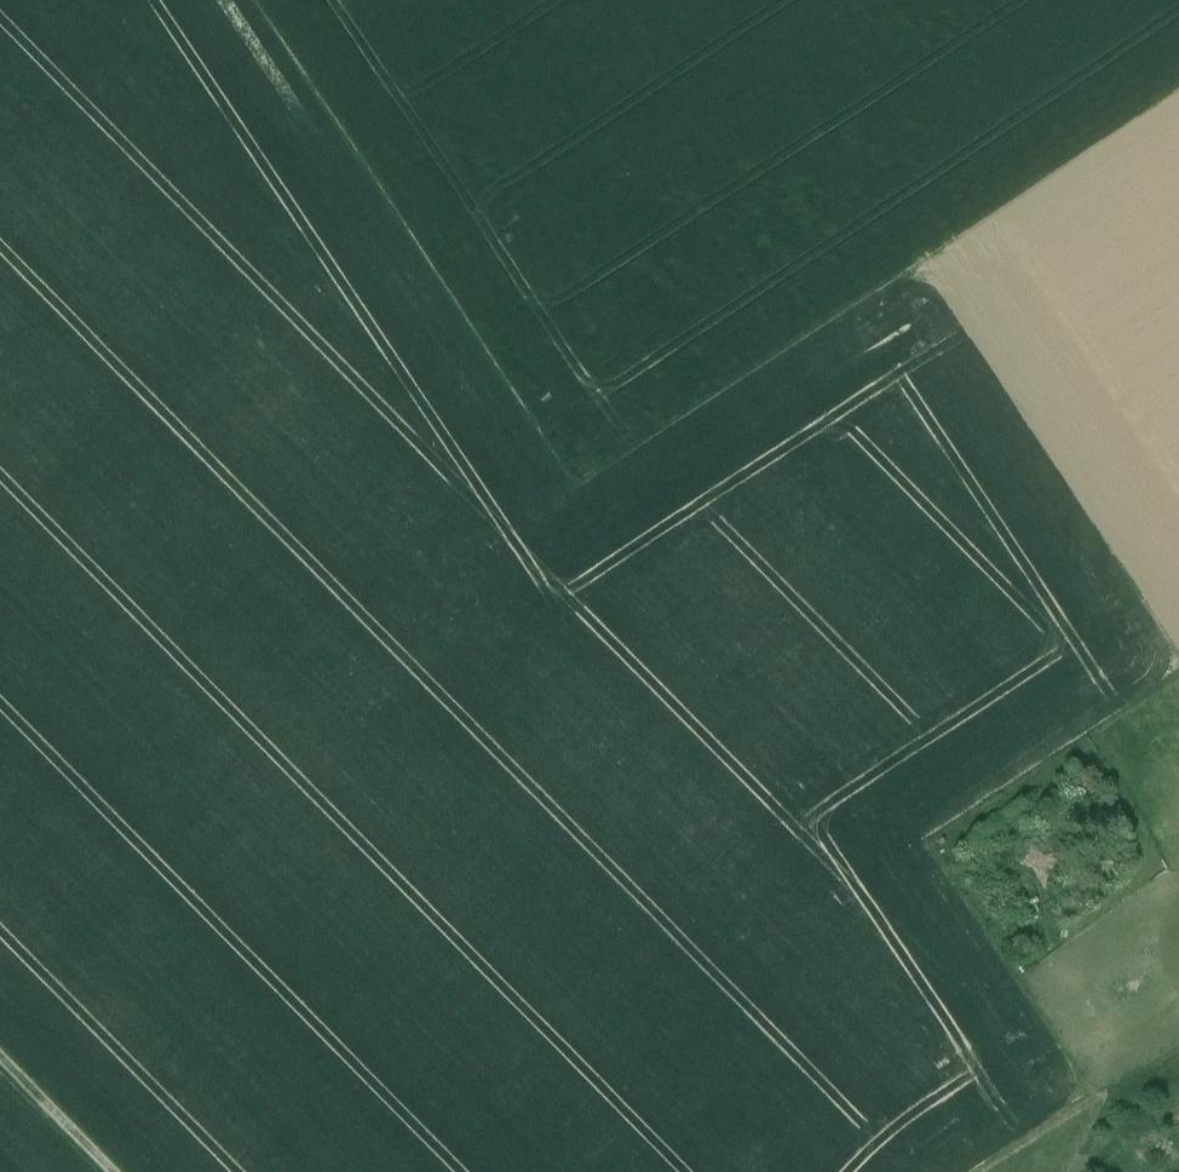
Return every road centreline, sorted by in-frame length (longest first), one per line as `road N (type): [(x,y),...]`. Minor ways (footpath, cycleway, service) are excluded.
road 1 (track): [(0,1050),(122,1171)]

